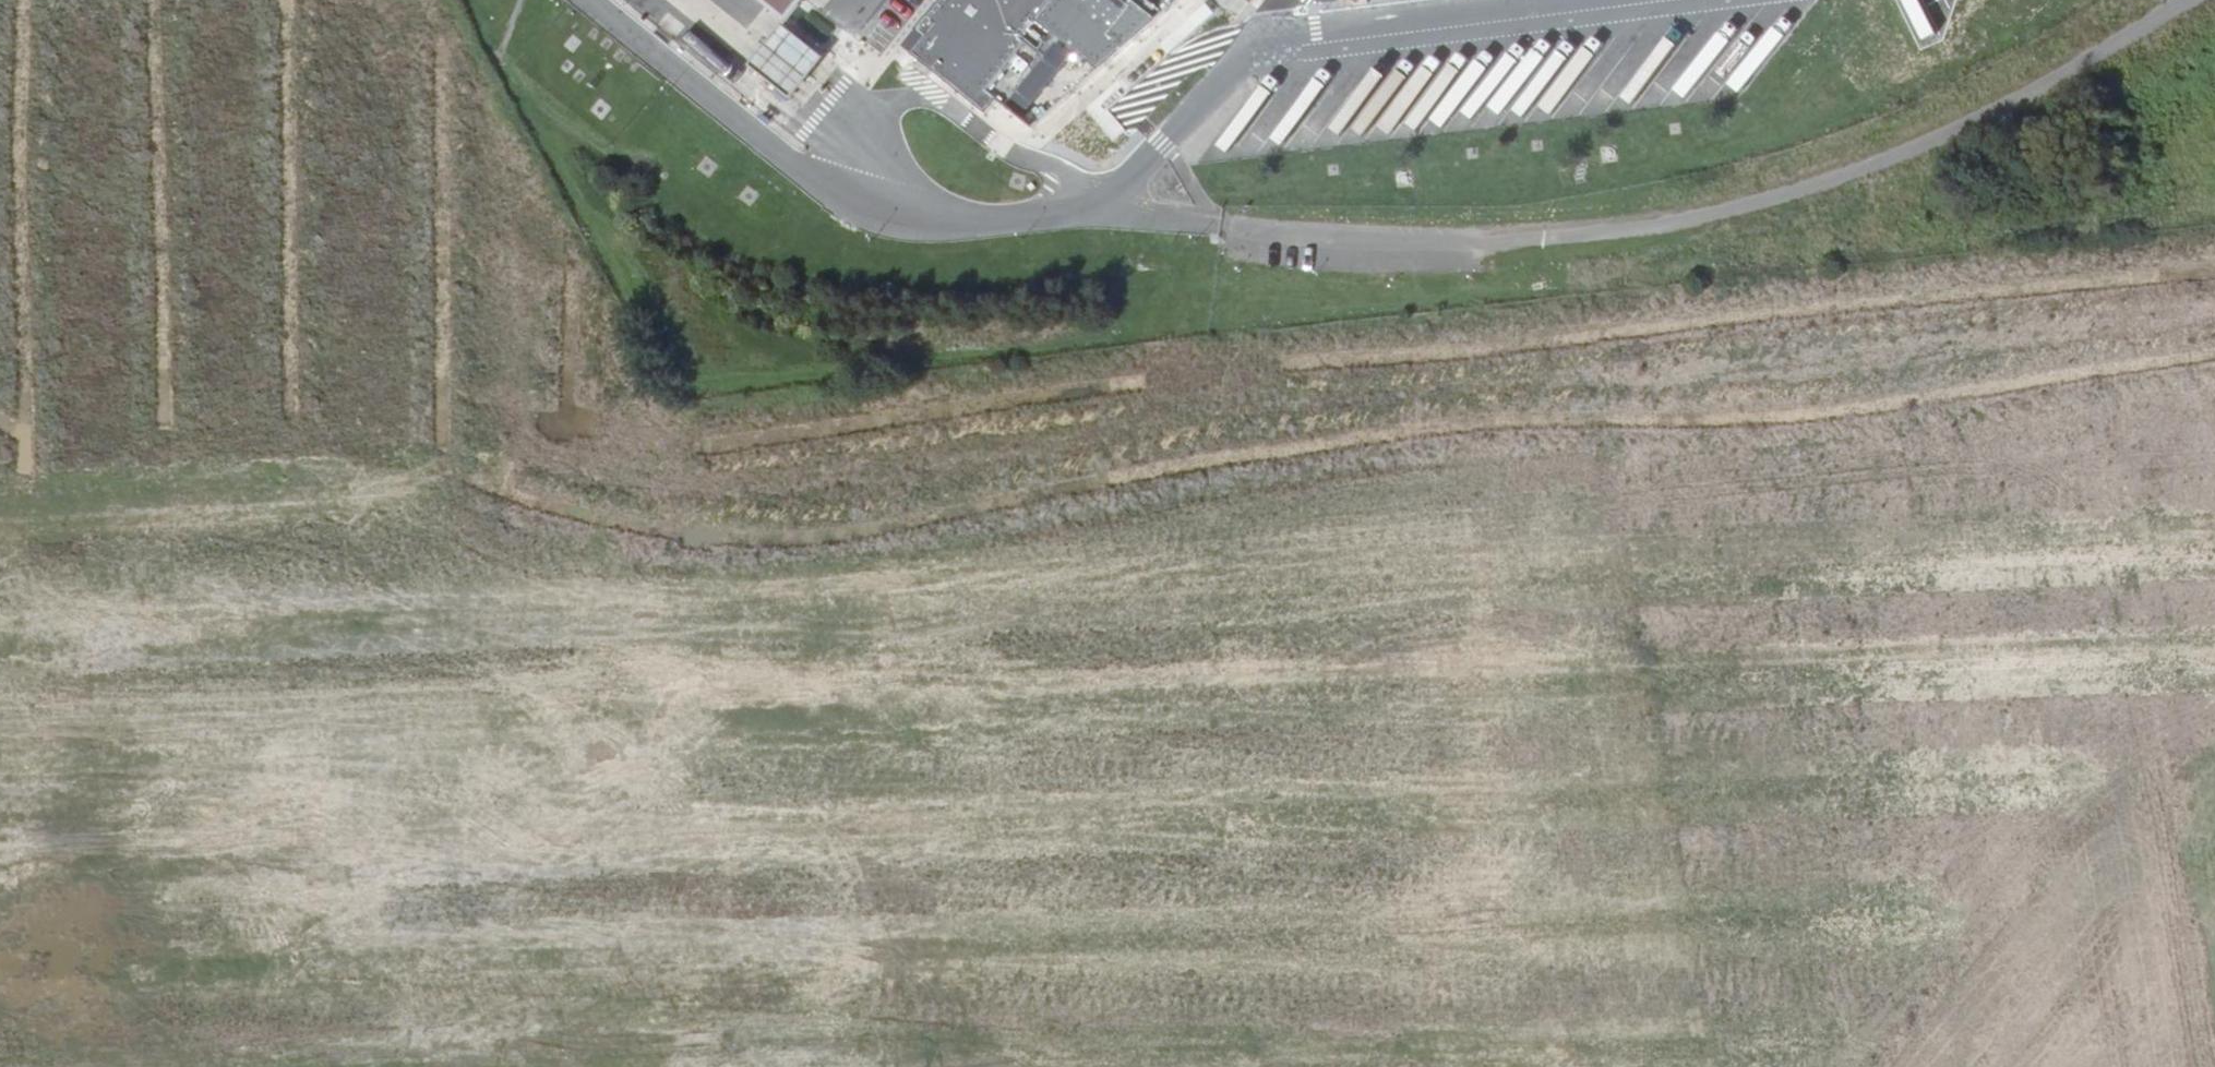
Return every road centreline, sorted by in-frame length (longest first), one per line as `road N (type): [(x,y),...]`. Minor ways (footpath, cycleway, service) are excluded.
road 1 (unclassified): [(371,242),(669,378),(2214,234)]
road 2 (unclassified): [(371,242),(368,291),(349,336),(317,372),(274,396),(227,404),(181,397),(139,375),(106,342),(85,299),(89,206)]
road 3 (unclassified): [(89,206),(113,166),(149,135),(192,117),(269,122)]
road 4 (unclassified): [(269,122),(328,155),(357,195),(371,242)]
road 5 (unclassified): [(269,122),(307,0)]

